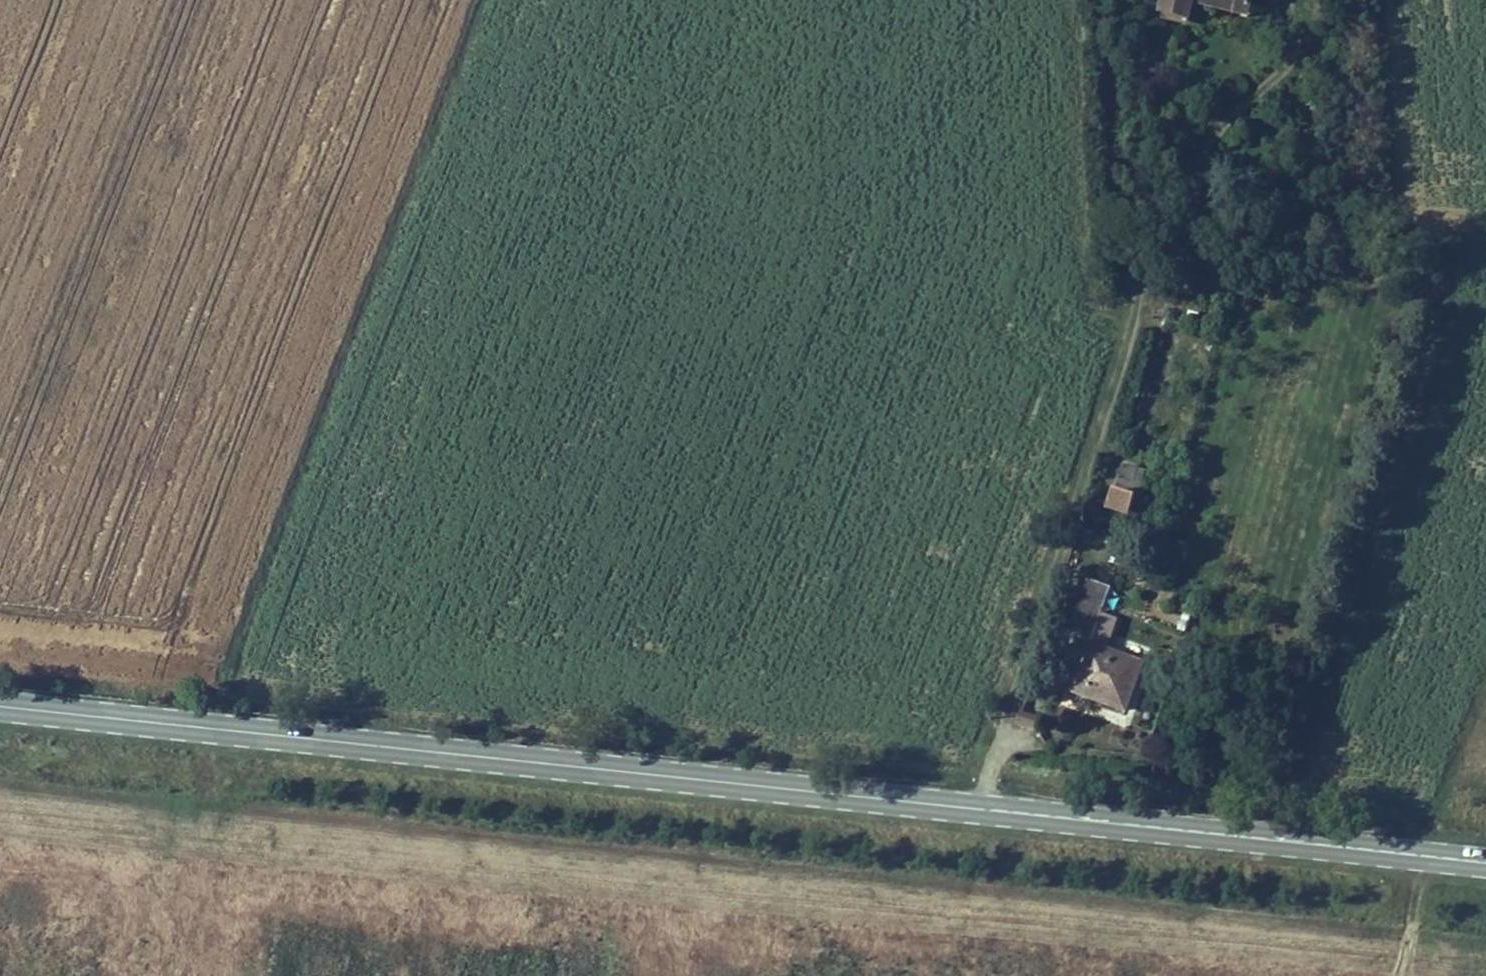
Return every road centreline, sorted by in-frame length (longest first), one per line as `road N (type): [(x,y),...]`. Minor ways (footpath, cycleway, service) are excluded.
road 1 (secondary): [(1485,854),(0,698)]

